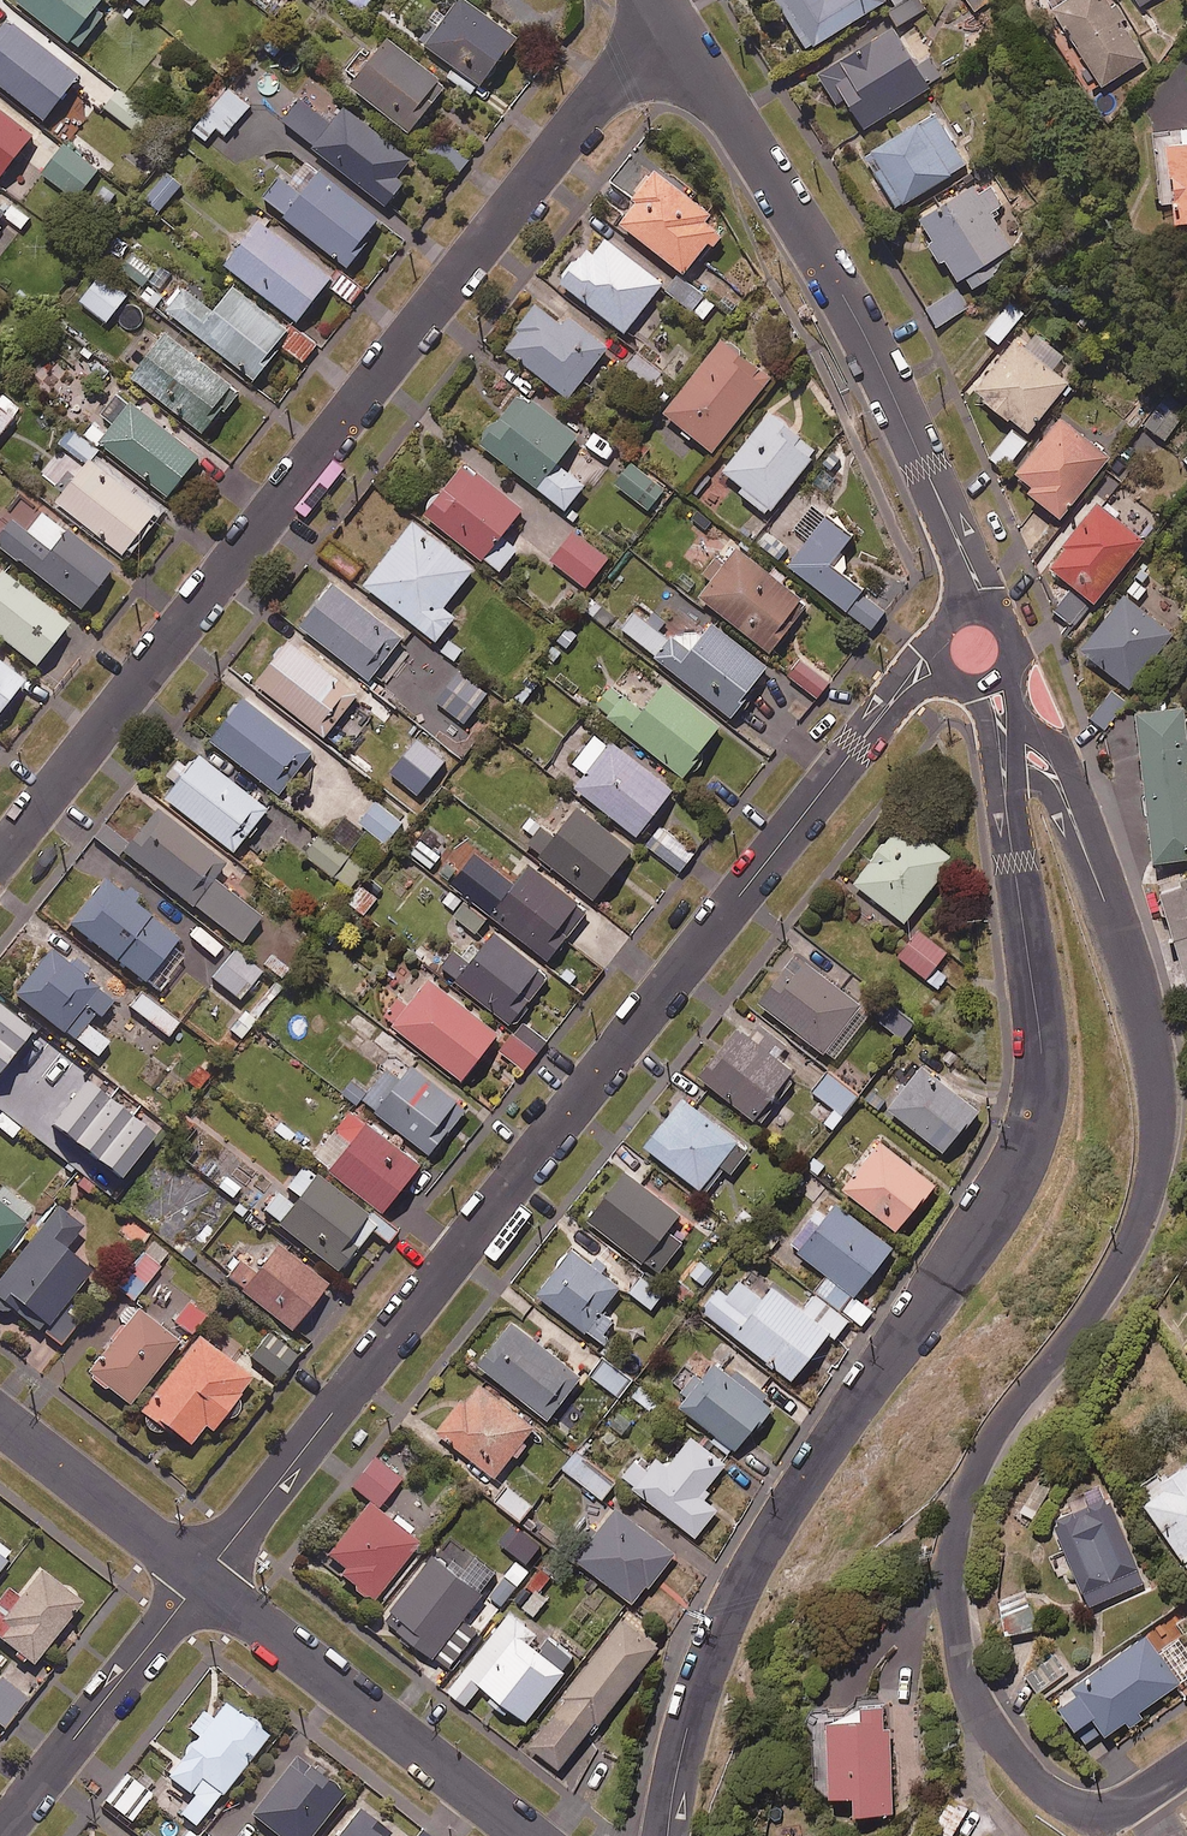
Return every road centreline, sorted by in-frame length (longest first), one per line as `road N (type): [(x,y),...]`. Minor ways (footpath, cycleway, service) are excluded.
road 1 (residential): [(1002,749),(1046,767),(1084,841),(1144,1015),(1160,1128),(1127,1254),(1001,1425),(968,1489),(950,1594),(965,1682),(1038,1786),(1085,1810),(1131,1803),(1186,1764)]
road 2 (residential): [(667,1835),(699,1684),(758,1559),(1020,1174),(1035,1134),(1043,1042),(1002,749)]
road 3 (residential): [(200,1579),(832,775),(900,692),(940,661)]
road 4 (residential): [(663,10),(0,858)]
road 5 (residential): [(978,610),(979,588),(873,351),(663,10)]
road 6 (residential): [(200,1579),(529,1835)]
road 7 (residential): [(0,1833),(200,1579)]
road 8 (residential): [(0,1421),(200,1579)]

